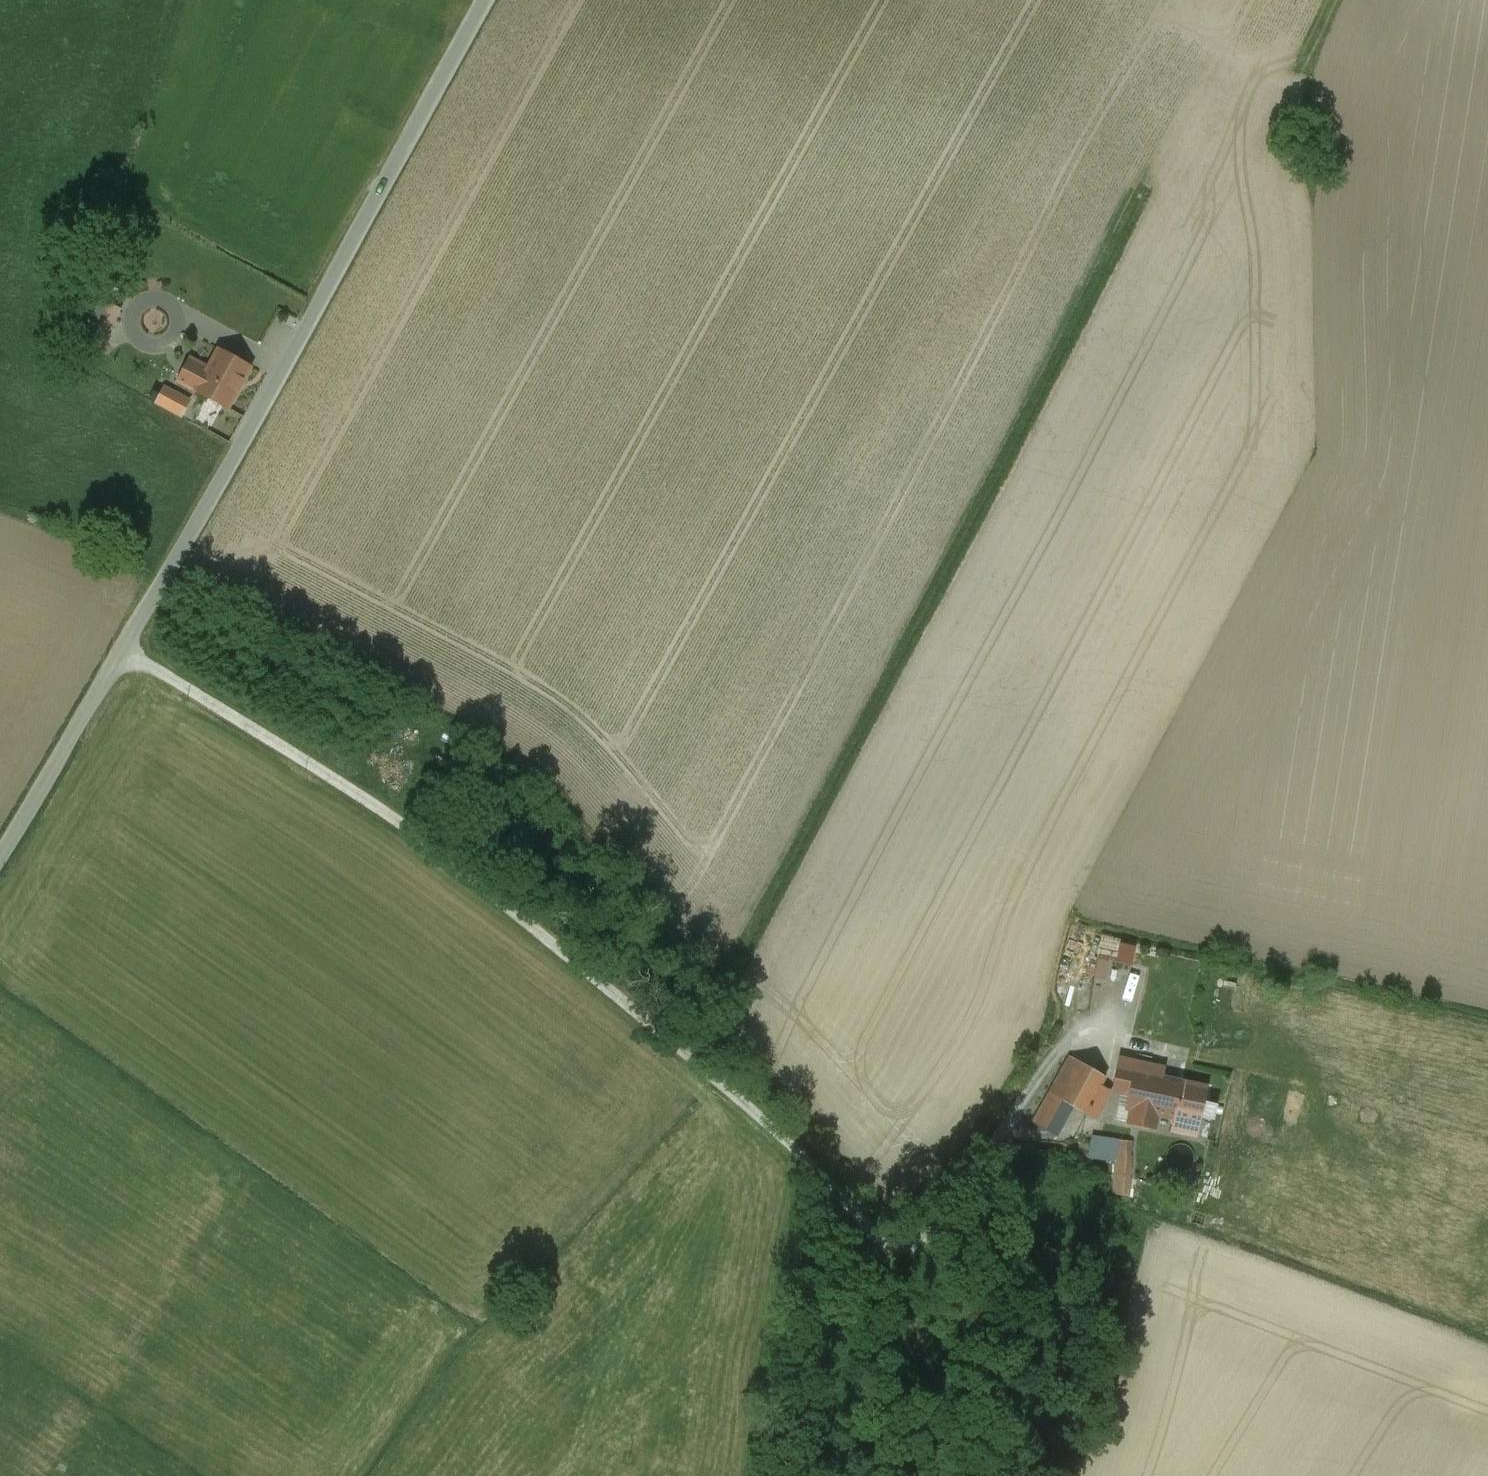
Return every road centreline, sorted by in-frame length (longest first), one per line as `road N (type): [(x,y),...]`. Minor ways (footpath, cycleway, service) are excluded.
road 1 (unclassified): [(0,856),(123,653),(488,0)]

